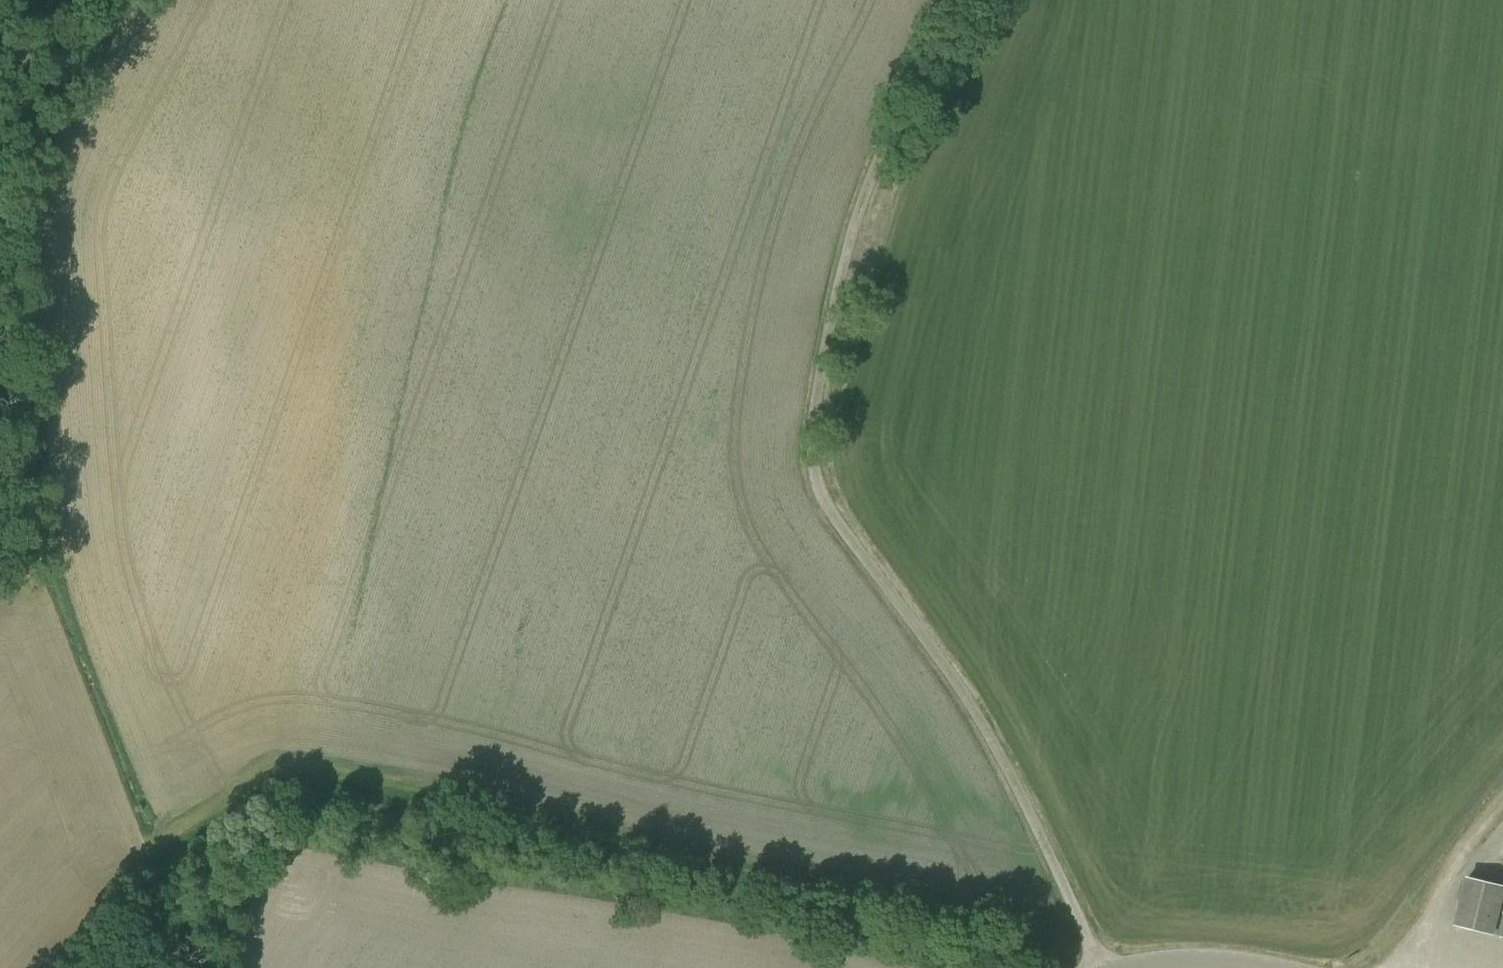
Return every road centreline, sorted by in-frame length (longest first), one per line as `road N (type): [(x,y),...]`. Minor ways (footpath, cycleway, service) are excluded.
road 1 (unclassified): [(1099,967),(991,735),(844,528),(816,470),(818,405),(863,209),(962,0)]
road 2 (tertiary): [(1128,967),(1220,961),(1272,967)]

